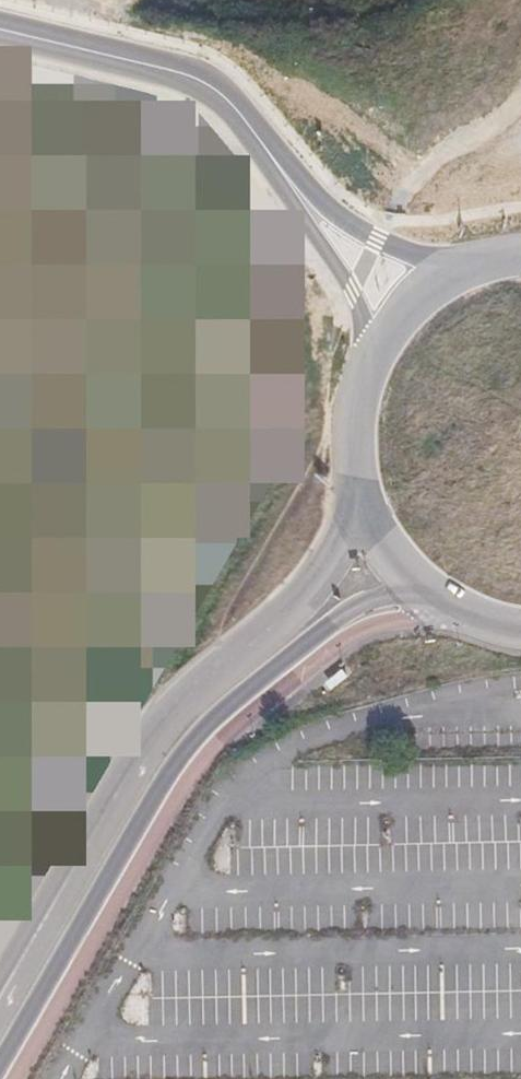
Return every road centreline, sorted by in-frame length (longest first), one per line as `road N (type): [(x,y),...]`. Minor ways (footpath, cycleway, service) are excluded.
road 1 (tertiary): [(0,1066),(173,766),(201,732),(368,601),(426,586)]
road 2 (tertiary): [(364,503),(331,560),(181,700),(123,775),(0,985)]
road 3 (track): [(137,0),(161,19),(251,38),(520,2)]
road 4 (unclassified): [(304,201),(207,84),(0,29)]
road 5 (unclassified): [(455,271),(304,201)]
road 6 (unclassified): [(304,201),(353,281),(375,349)]
road 7 (tertiary): [(375,349),(353,424),(364,503)]

